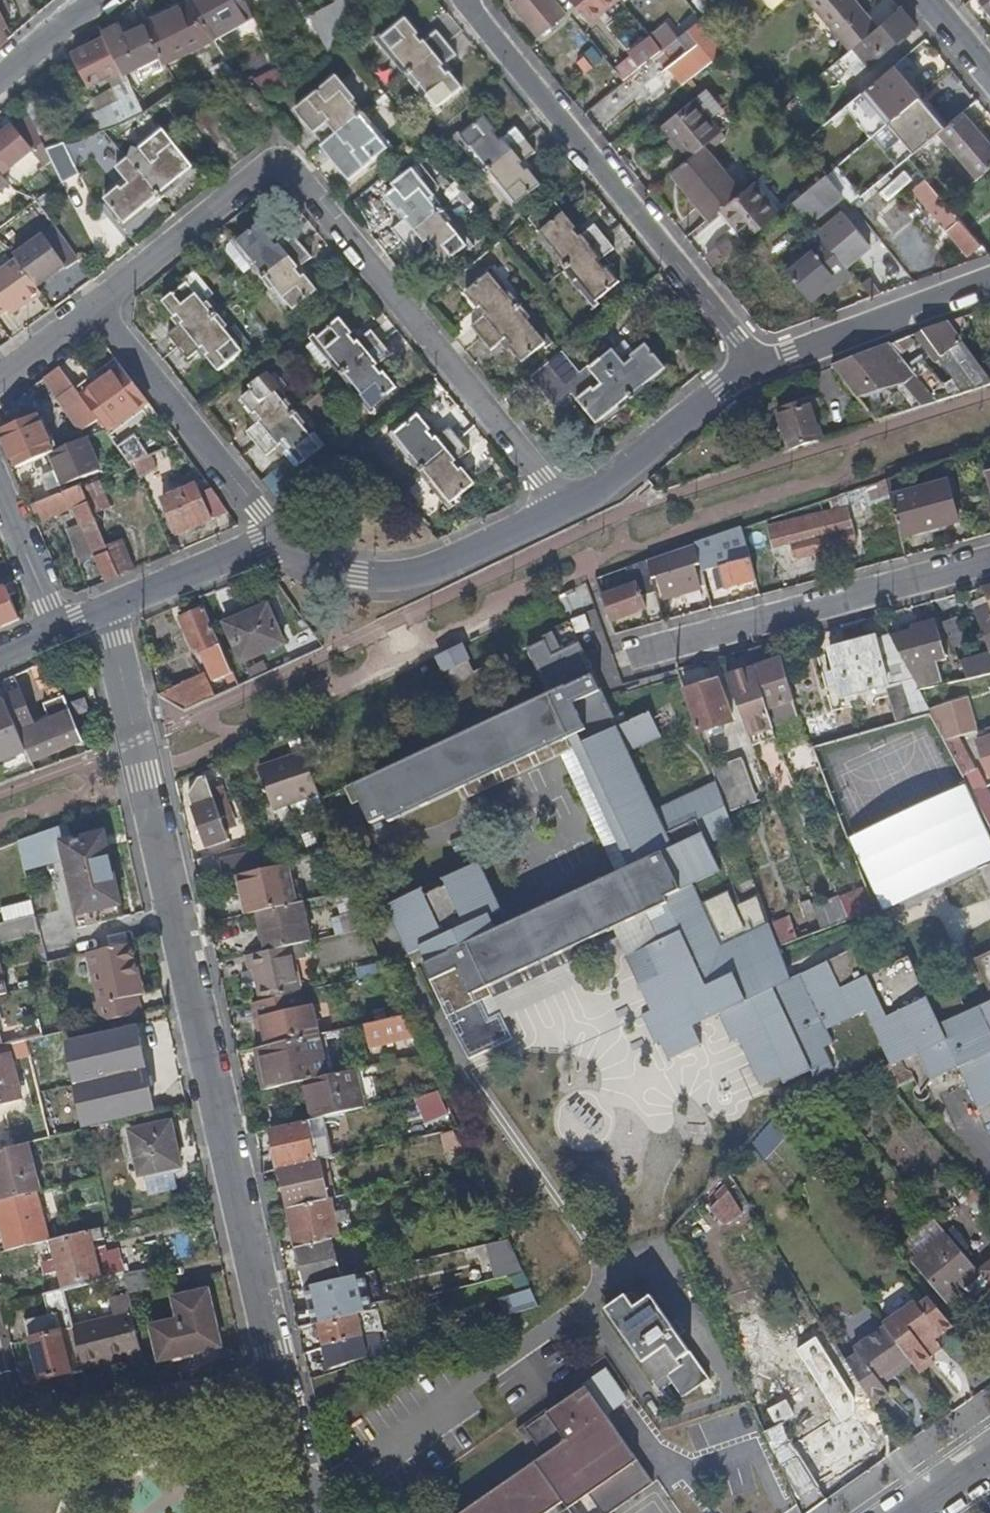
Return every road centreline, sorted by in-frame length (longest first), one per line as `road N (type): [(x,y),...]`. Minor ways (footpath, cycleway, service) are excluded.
road 1 (residential): [(279,1377),(136,741),(100,614)]
road 2 (residential): [(99,301),(258,174),(278,166),(296,175),(569,509)]
road 3 (residential): [(756,363),(464,0)]
road 4 (residential): [(615,661),(989,560)]
road 5 (residential): [(281,540),(344,579),(432,567),(569,509)]
road 6 (residential): [(99,301),(281,540)]
road 7 (residential): [(7,1433),(279,1377)]
road 8 (residential): [(756,363),(989,277)]
road 9 (residential): [(569,509),(615,484),(756,363)]
road 10 (residential): [(100,614),(281,540)]
road 11 (residential): [(0,501),(57,629)]
road 12 (residential): [(309,1512),(279,1377)]
road 13 (residential): [(0,378),(99,301)]

